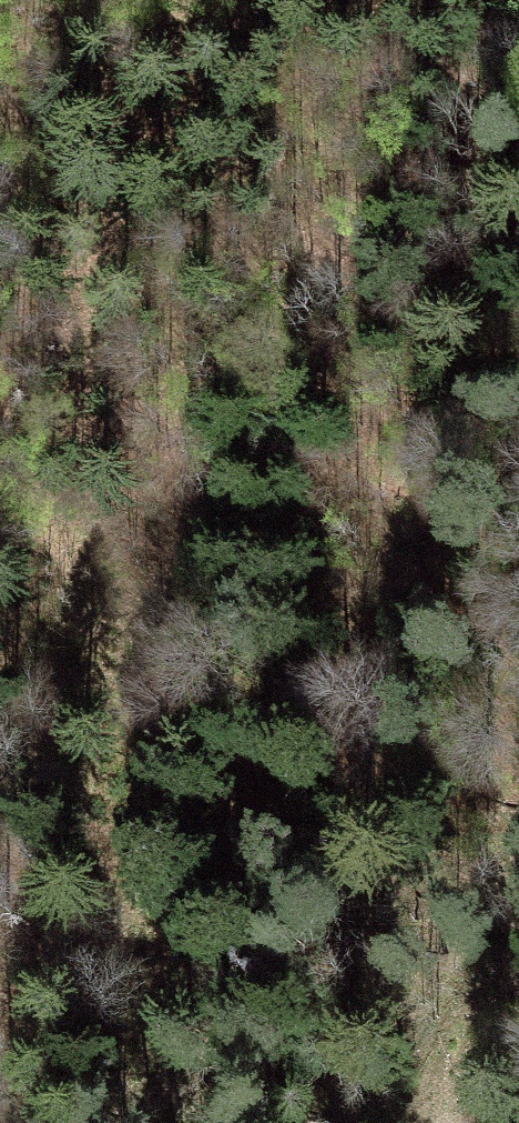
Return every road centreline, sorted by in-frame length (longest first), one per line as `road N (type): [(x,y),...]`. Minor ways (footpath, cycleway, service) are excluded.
road 1 (track): [(178,1122),(151,1045),(104,794),(114,588),(74,520),(0,515)]
road 2 (track): [(518,920),(445,1122)]
road 3 (track): [(0,166),(94,0)]

